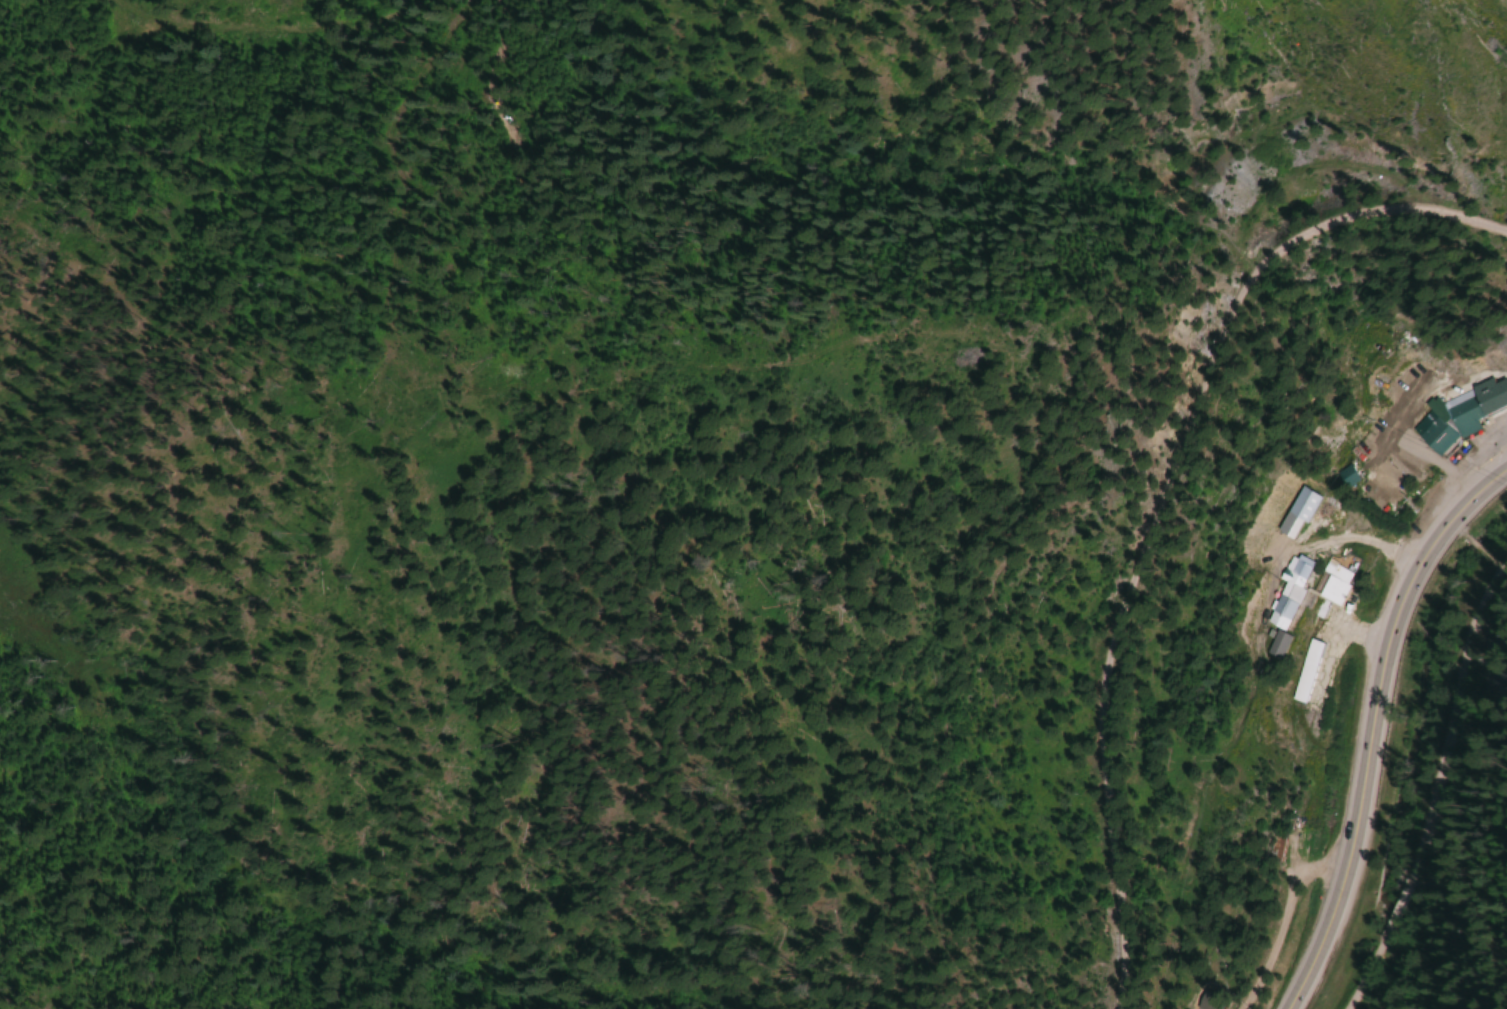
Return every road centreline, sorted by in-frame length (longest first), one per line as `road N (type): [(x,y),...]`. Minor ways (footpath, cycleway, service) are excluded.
road 1 (primary): [(1286,1008),(1340,884),(1408,591),(1450,525),(1506,470)]

